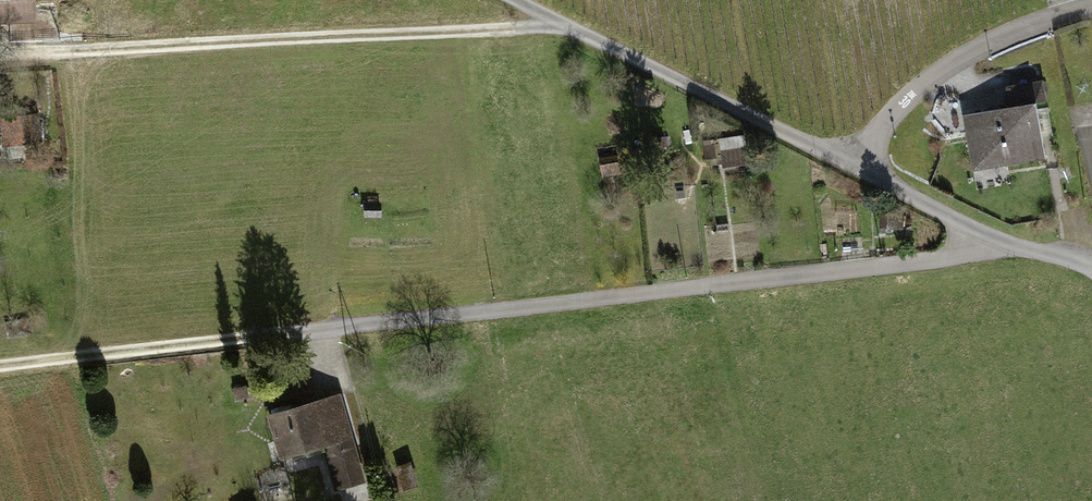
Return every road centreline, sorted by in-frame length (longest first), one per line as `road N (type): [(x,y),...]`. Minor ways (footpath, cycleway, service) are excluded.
road 1 (track): [(1007,244),(937,261),(0,368)]
road 2 (track): [(0,53),(564,24)]
road 3 (track): [(851,163),(517,0)]
road 4 (residential): [(851,163),(935,74),(994,41),(1091,7)]
road 5 (unclassified): [(1091,264),(1007,244),(851,163)]

